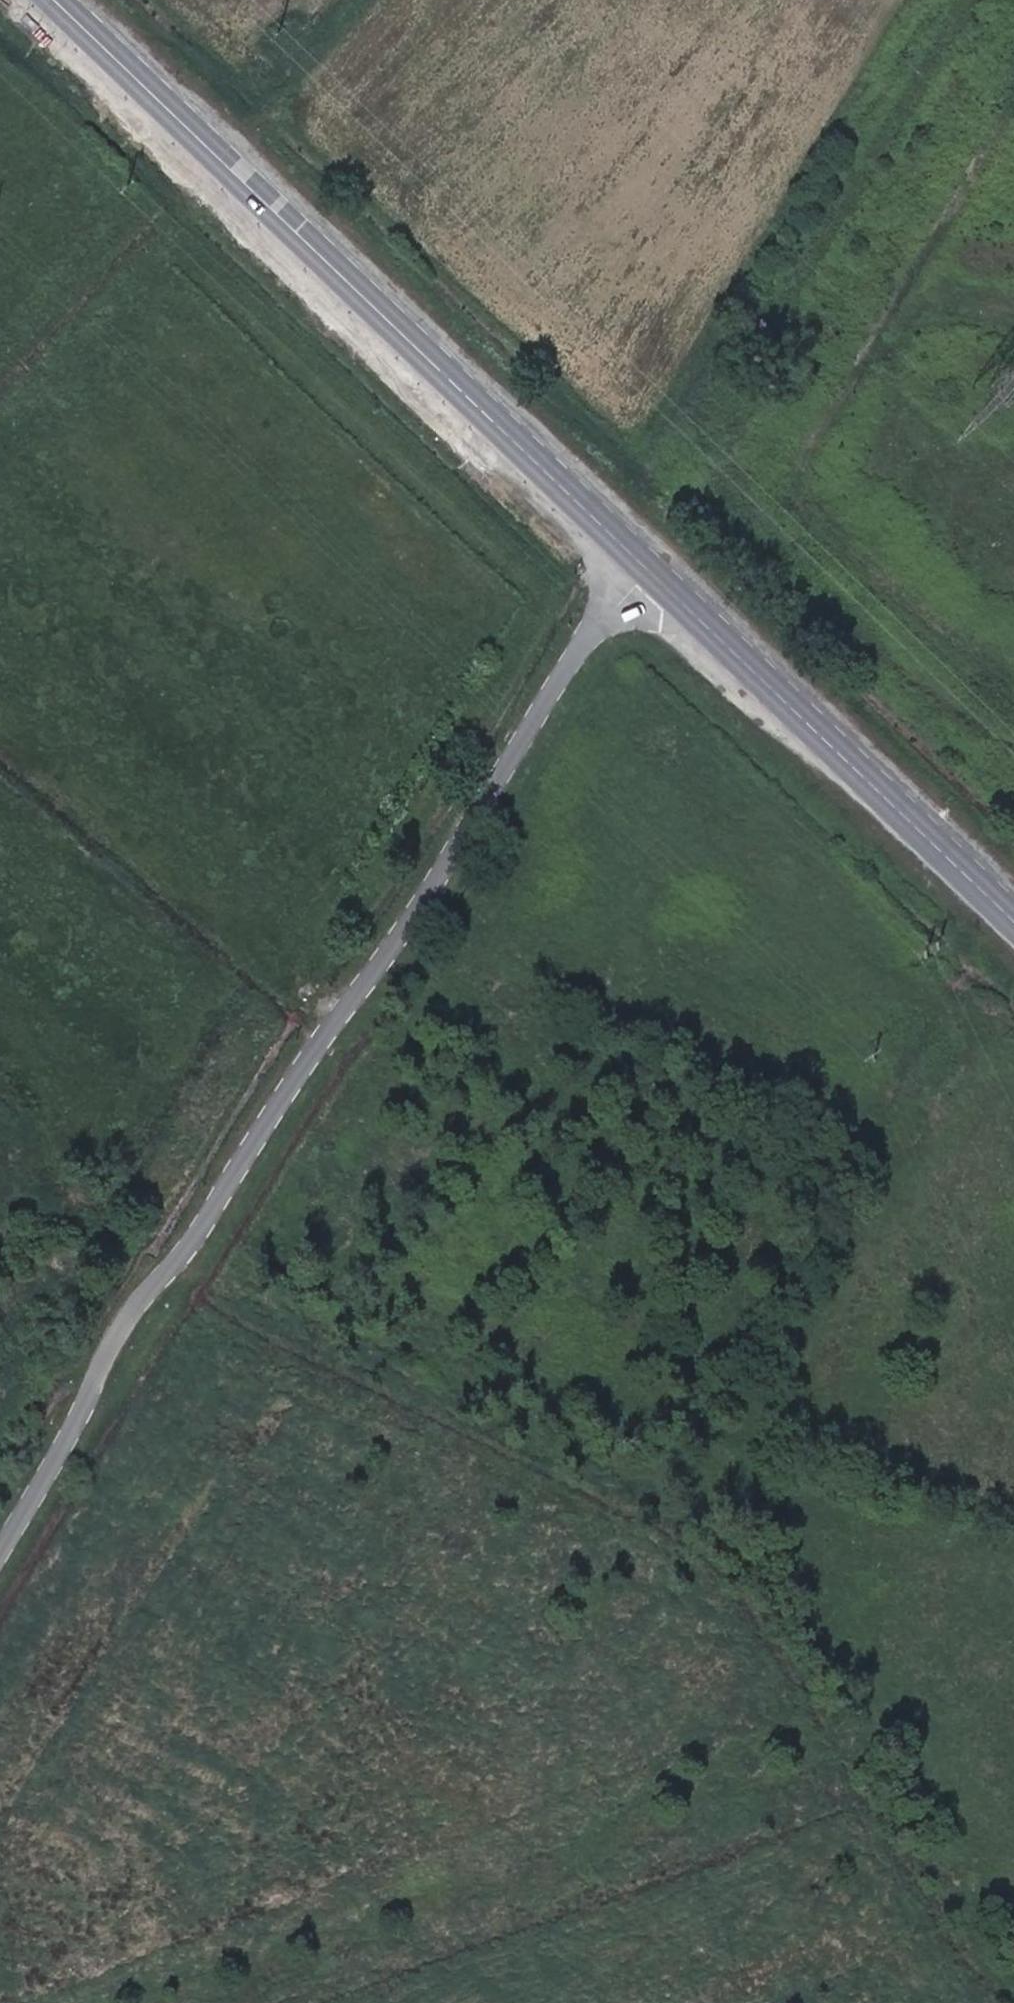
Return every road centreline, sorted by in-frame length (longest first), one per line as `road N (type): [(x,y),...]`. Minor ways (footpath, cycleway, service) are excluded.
road 1 (secondary): [(41,0),(1013,934)]
road 2 (track): [(0,1566),(302,1075),(637,572)]

